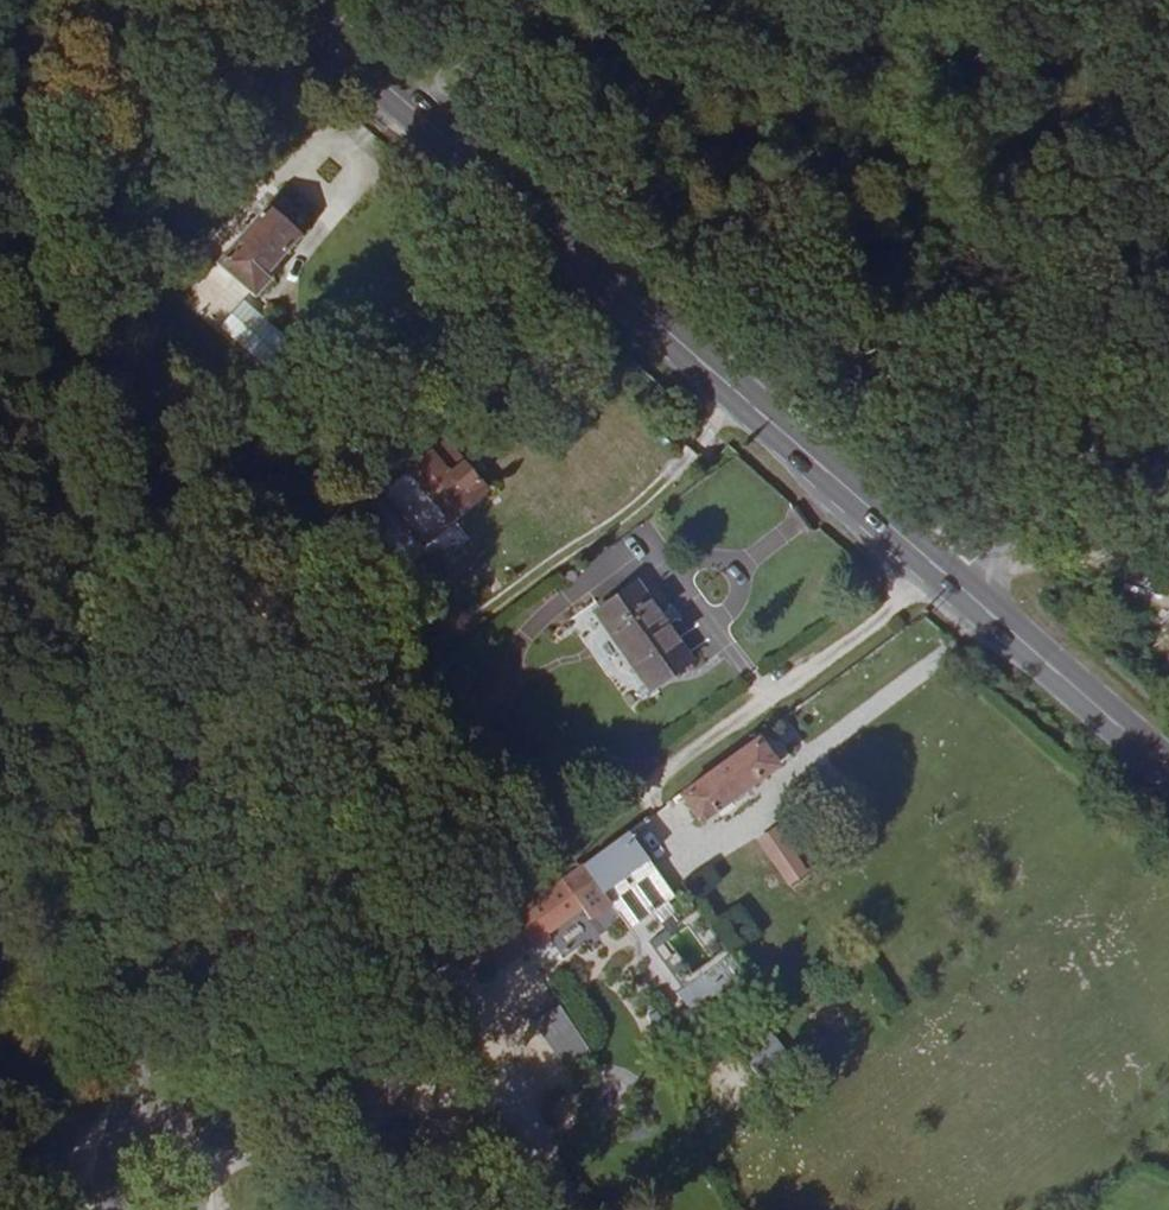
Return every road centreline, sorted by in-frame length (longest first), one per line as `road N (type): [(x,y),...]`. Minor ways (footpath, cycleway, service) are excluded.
road 1 (secondary): [(146,1069),(19,0)]
road 2 (primary): [(936,568),(285,0)]
road 3 (primary): [(1168,776),(936,568)]
road 4 (unclassified): [(1168,399),(936,568)]
road 5 (secondary): [(195,1209),(146,1069)]
road 6 (secondary): [(146,1069),(110,1171),(120,1209)]

